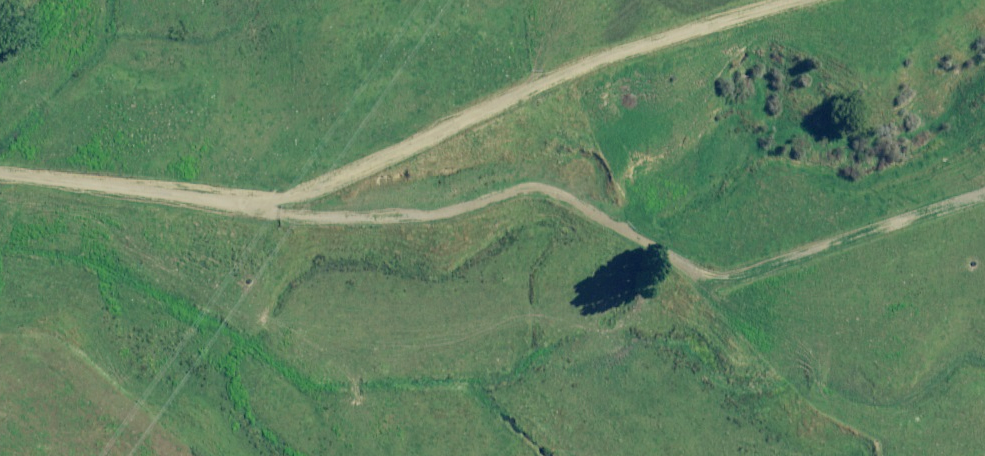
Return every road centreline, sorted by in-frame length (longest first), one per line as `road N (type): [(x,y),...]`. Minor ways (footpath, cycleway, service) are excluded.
road 1 (track): [(984,200),(707,282),(535,192),(332,225),(254,204)]
road 2 (track): [(808,0),(605,61),(325,183),(254,204)]
road 3 (track): [(0,173),(254,204)]

